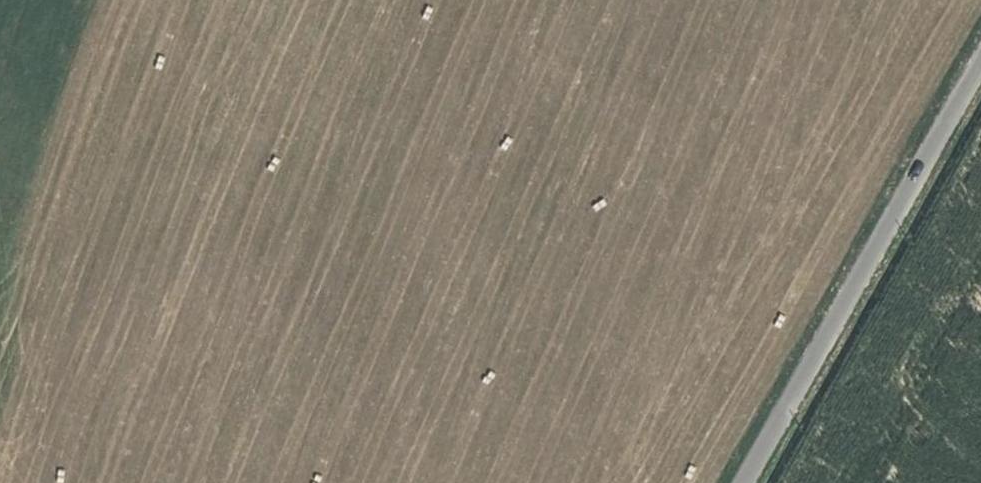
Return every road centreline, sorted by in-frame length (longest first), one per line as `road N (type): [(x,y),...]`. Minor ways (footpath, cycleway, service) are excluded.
road 1 (unclassified): [(980,76),(741,482)]

